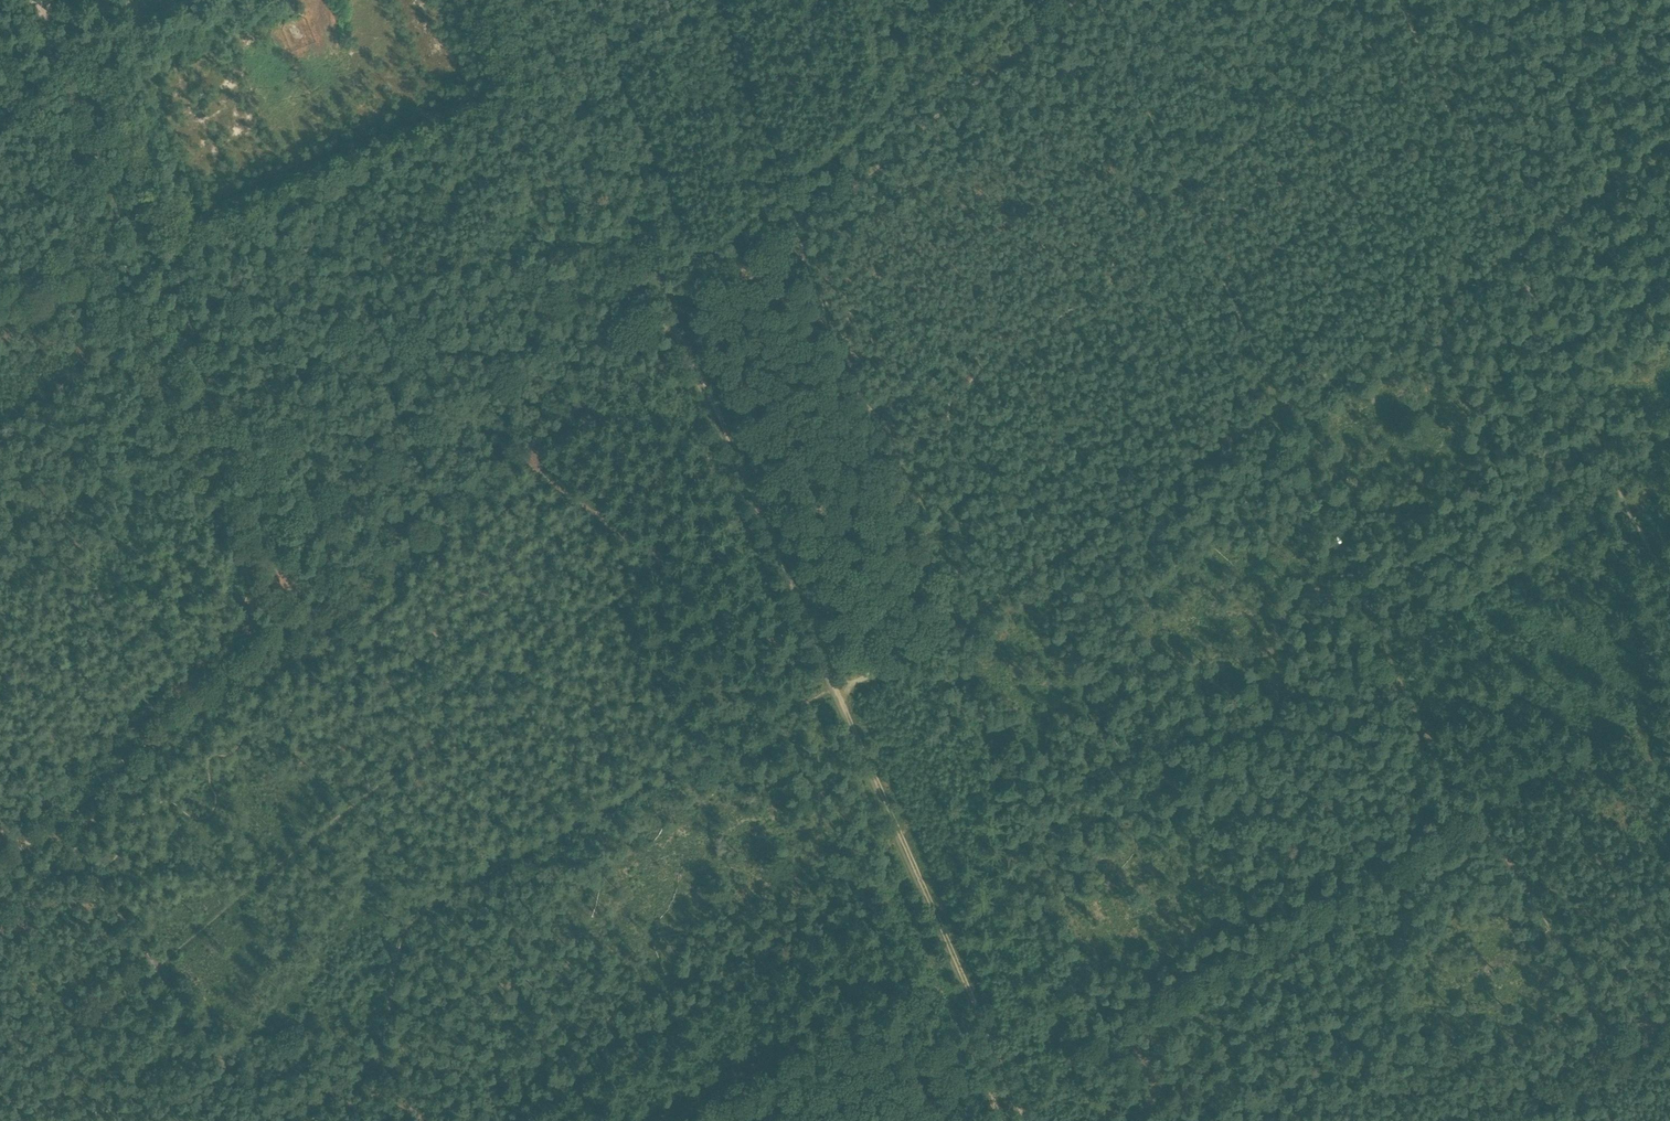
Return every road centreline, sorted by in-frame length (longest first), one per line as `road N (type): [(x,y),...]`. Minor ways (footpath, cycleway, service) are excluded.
road 1 (track): [(835,696),(1669,143)]
road 2 (track): [(672,315),(1028,1120)]
road 3 (track): [(930,898),(1379,656),(1669,486)]
road 4 (track): [(1439,0),(875,416)]
road 5 (track): [(50,32),(45,58),(296,614)]
road 6 (track): [(267,630),(519,443),(672,315)]
road 7 (track): [(0,861),(267,630)]
road 8 (track): [(535,0),(672,315)]
road 9 (track): [(1042,0),(781,220)]
road 10 (track): [(1437,1120),(1669,1009)]
road 11 (track): [(875,416),(781,220)]
road 12 (track): [(89,254),(0,63)]
road 13 (track): [(875,416),(756,500)]
road 14 (track): [(672,315),(781,220)]

